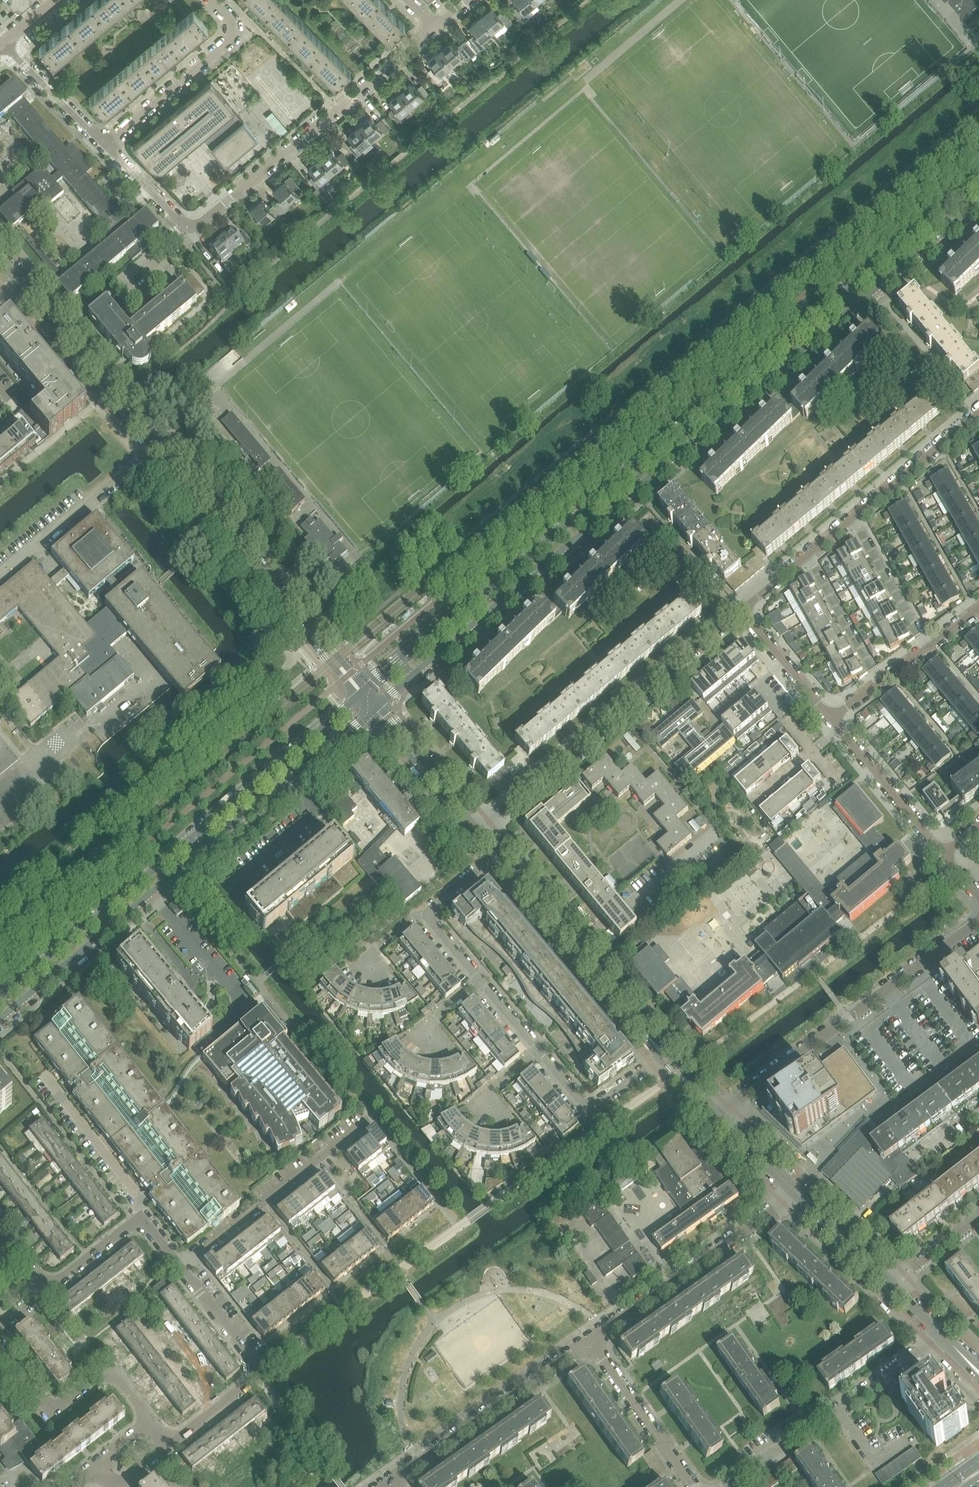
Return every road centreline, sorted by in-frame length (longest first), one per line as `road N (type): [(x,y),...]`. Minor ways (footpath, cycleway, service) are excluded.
road 1 (tertiary): [(978,175),(362,692)]
road 2 (tertiary): [(374,708),(978,202)]
road 3 (residential): [(362,692),(22,284)]
road 4 (tertiary): [(0,1017),(374,708)]
road 5 (tertiary): [(362,692),(0,992)]
road 6 (residential): [(498,857),(431,919),(588,1109),(665,1055)]
road 7 (residential): [(477,832),(745,610)]
road 8 (residential): [(182,233),(435,29)]
road 9 (residential): [(719,1116),(978,920)]
road 10 (residential): [(665,1055),(498,857)]
road 11 (residential): [(732,1486),(943,1337)]
road 12 (residential): [(590,1341),(796,1192)]
road 13 (residential): [(171,1447),(258,1375),(254,1359),(181,1268)]
road 14 (residential): [(391,1485),(590,1341)]
road 15 (residential): [(181,1268),(370,1119)]
road 16 (residential): [(151,1422),(111,1370),(53,1415),(0,1348)]
road 17 (residential): [(107,144),(236,32),(210,0)]
road 18 (residential): [(181,1268),(141,1218),(50,1288)]
road 19 (residential): [(693,1486),(590,1341)]
road 20 (residential): [(833,719),(946,852)]
road 21 (residential): [(477,832),(374,708)]
road 22 (residential): [(978,415),(855,519)]
road 23 (residential): [(926,650),(855,519)]
road 24 (residential): [(879,685),(809,557)]
road 25 (residential): [(107,144),(13,37)]
road 26 (residential): [(745,610),(833,719)]
road 27 (residential): [(892,1286),(796,1192)]

